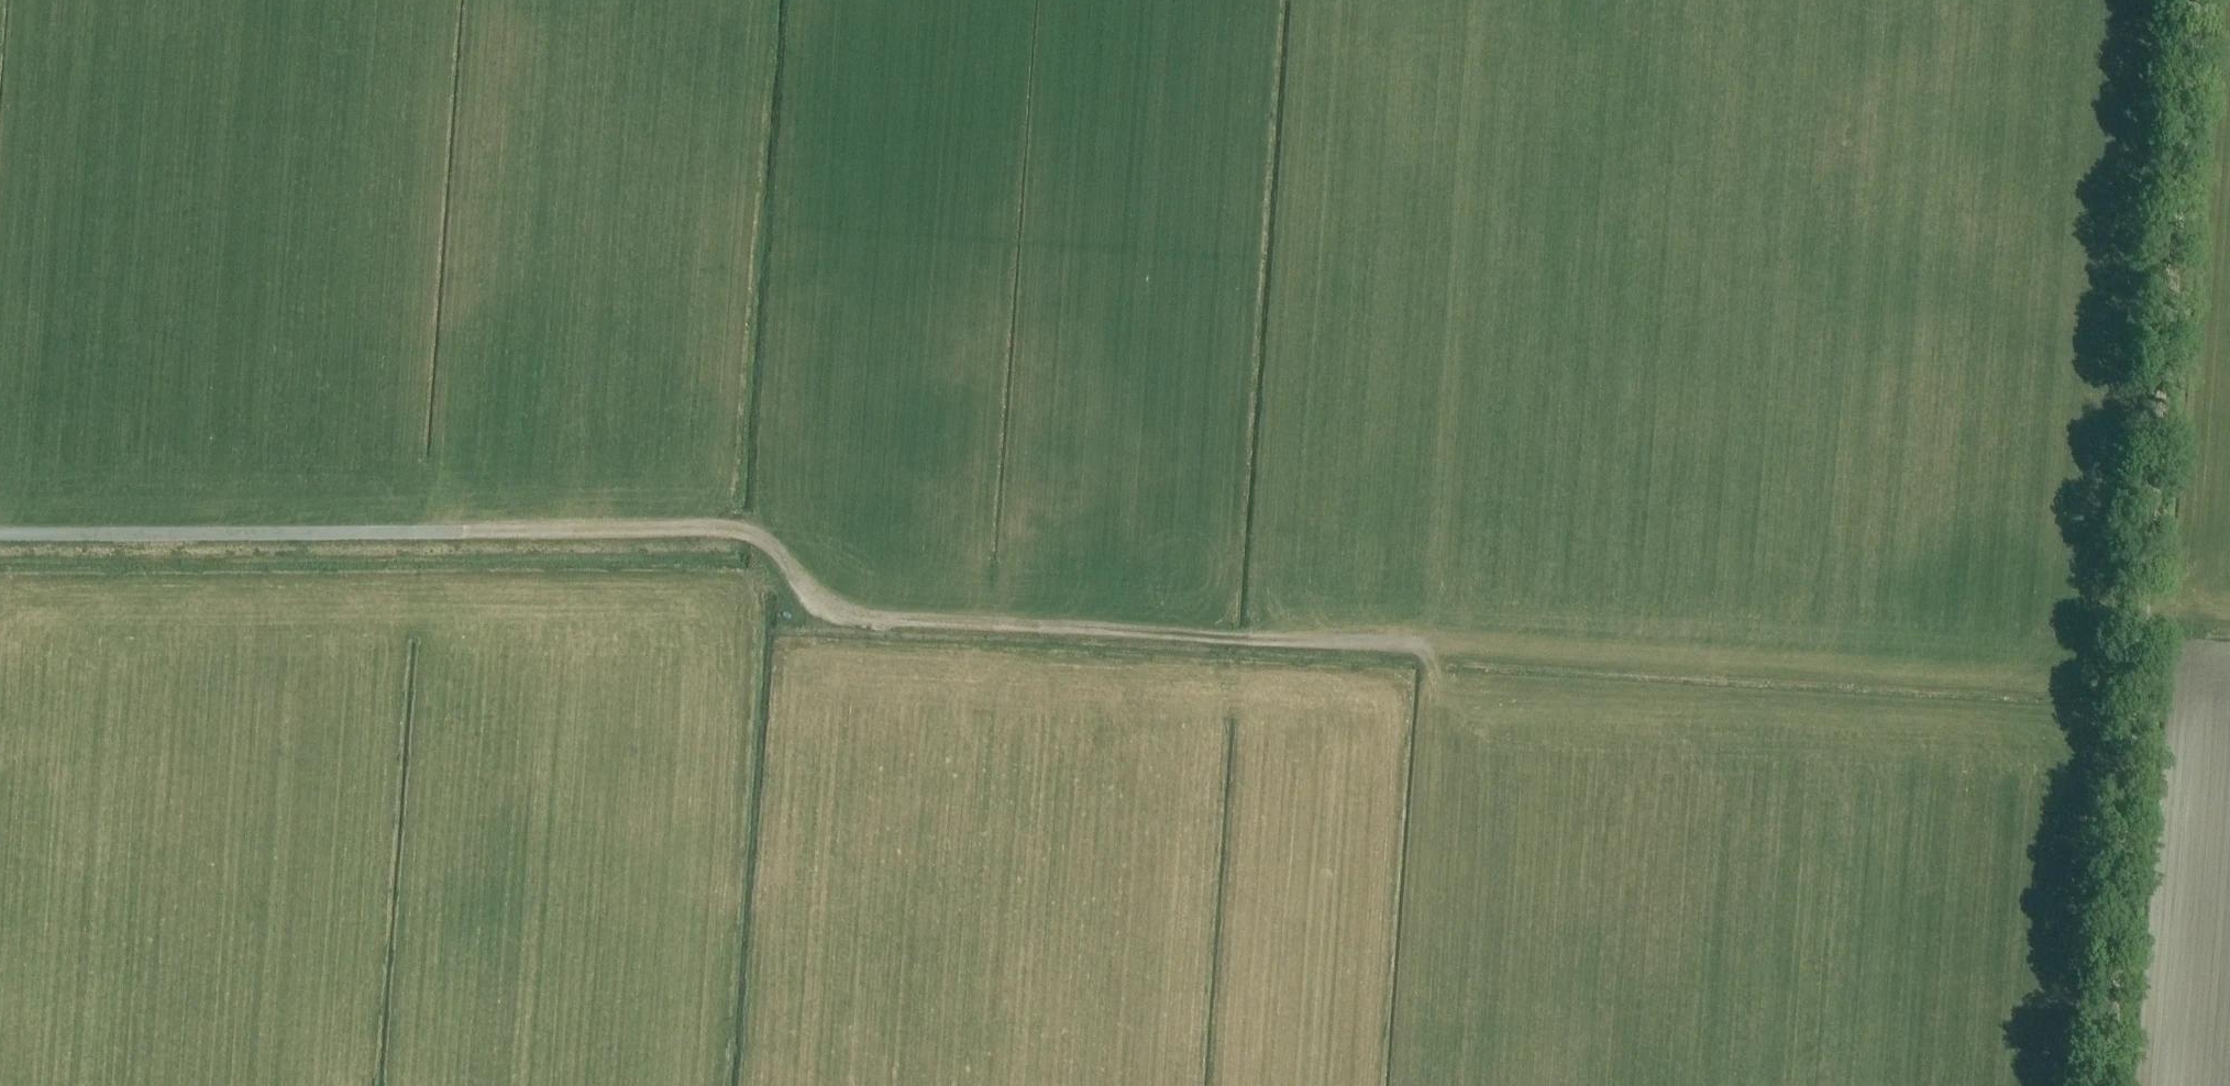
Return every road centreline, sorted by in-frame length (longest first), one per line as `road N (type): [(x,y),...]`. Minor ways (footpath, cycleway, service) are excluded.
road 1 (track): [(2104,1085),(2195,0)]

